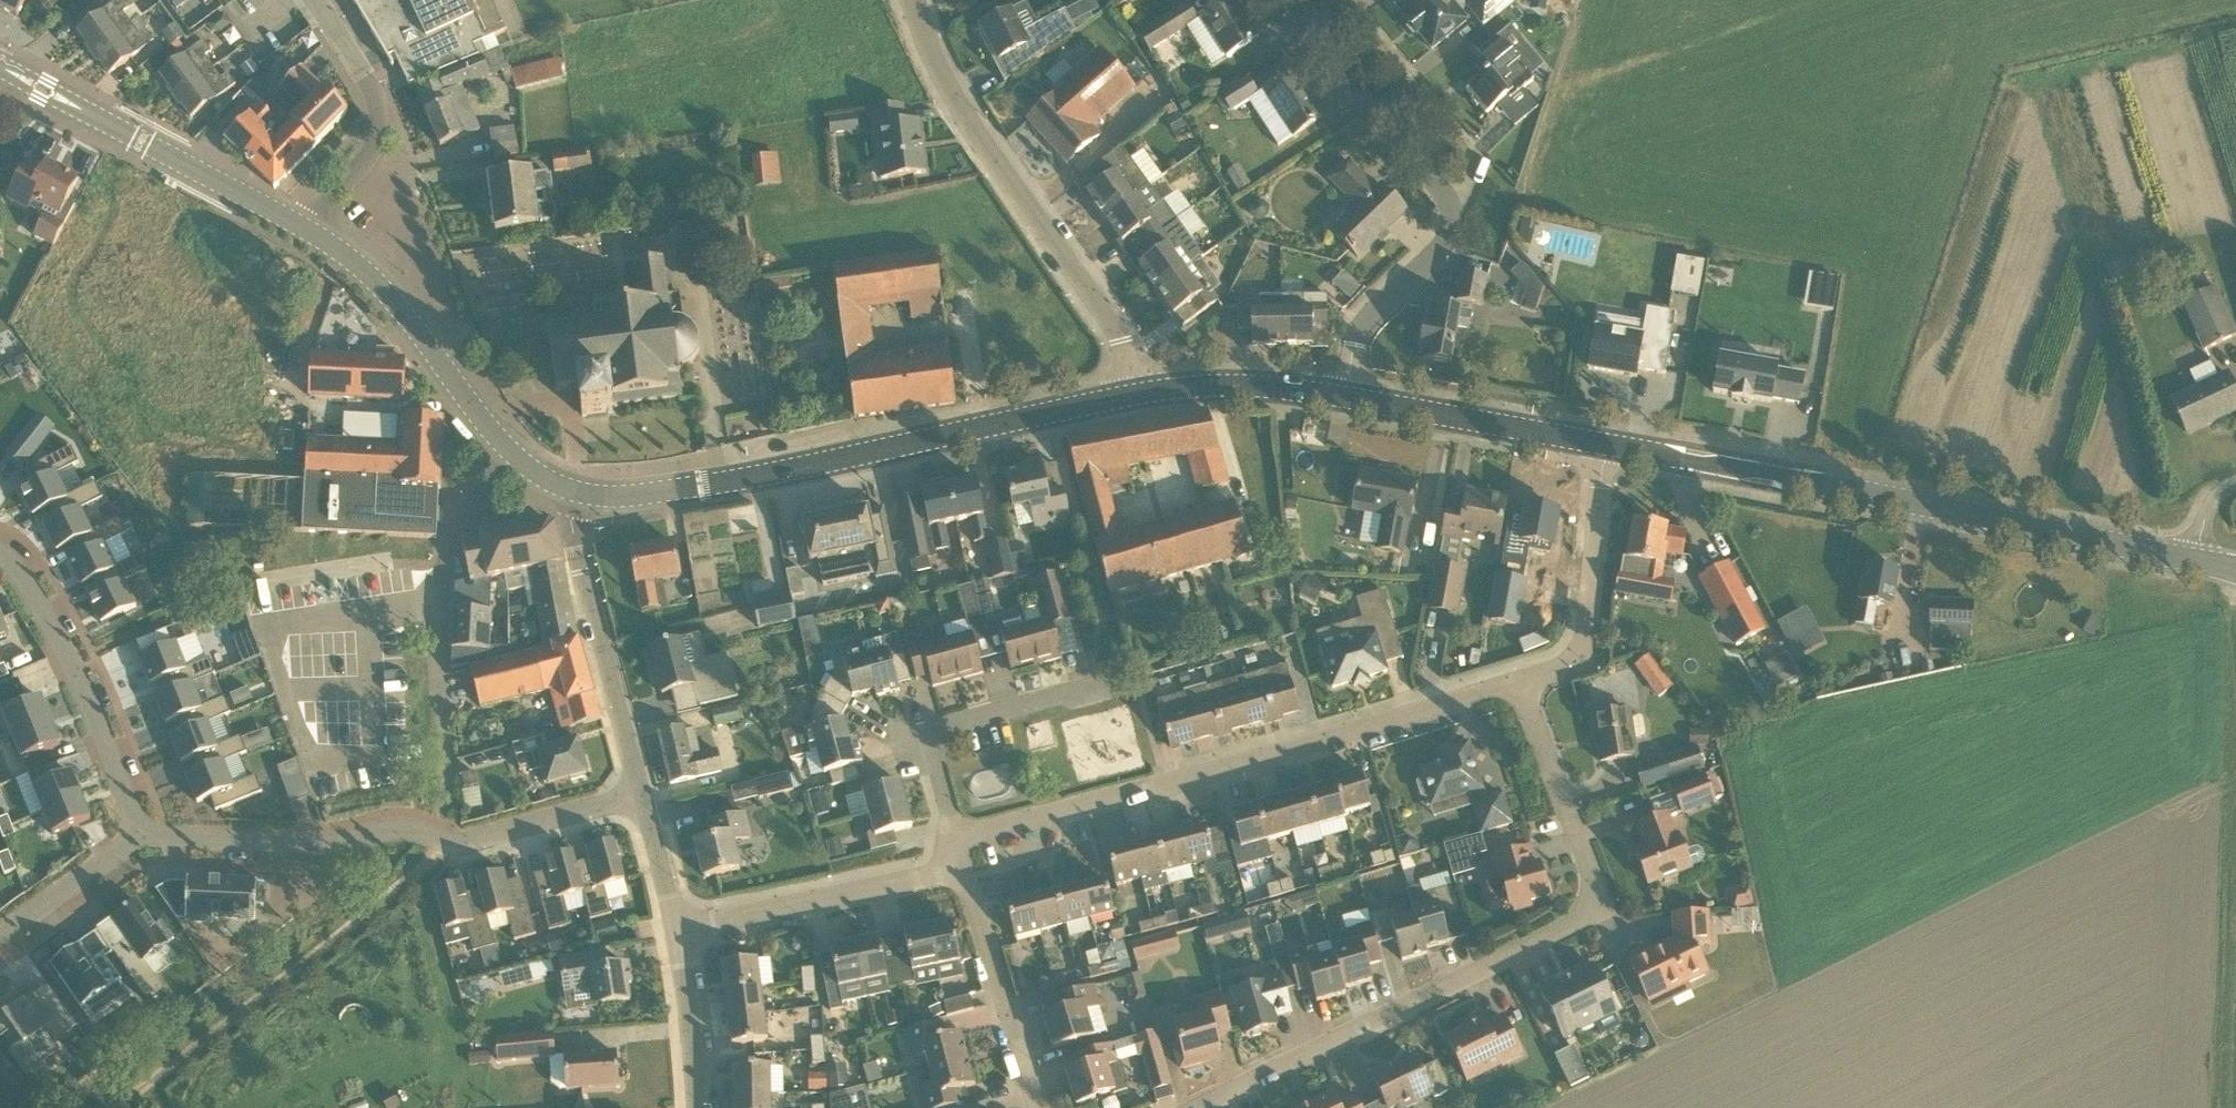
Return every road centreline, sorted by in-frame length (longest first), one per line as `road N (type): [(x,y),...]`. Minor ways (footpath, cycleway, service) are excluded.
road 1 (residential): [(1185,1107),(1578,918),(1589,874),(1520,683)]
road 2 (secondary): [(2187,558),(1603,443)]
road 3 (residential): [(959,845),(1520,683)]
road 4 (secondary): [(574,494),(709,485),(1141,392)]
road 5 (residential): [(1347,395),(1344,351),(1359,311),(1430,227),(1427,183),(1284,0)]
road 6 (residential): [(1141,392),(1119,328),(963,113),(910,0)]
road 7 (residential): [(515,459),(444,549),(432,605),(444,840)]
road 8 (secondary): [(299,222),(0,65)]
road 9 (secondary): [(515,459),(387,298),(299,222)]
road 10 (residential): [(138,834),(62,649),(24,580),(0,555)]
road 11 (residential): [(640,794),(571,538),(574,494)]
road 12 (residential): [(444,840),(404,829),(343,842),(138,834)]
road 13 (residential): [(677,933),(927,875),(959,845)]
road 14 (residential): [(959,845),(929,734),(1100,683)]
road 15 (residential): [(1520,683),(1570,667),(1585,643),(1603,443)]
road 16 (residential): [(959,845),(1039,1107)]
road 17 (residential): [(299,222),(370,156),(377,111),(315,0)]
road 18 (secondary): [(1603,443),(1347,395)]
road 19 (secondary): [(1347,395),(1241,384),(1141,392)]
road 20 (residential): [(640,794),(444,840)]
road 21 (residential): [(697,1107),(677,933)]
road 22 (residential): [(0,933),(138,834)]
road 23 (residential): [(677,933),(640,794)]

